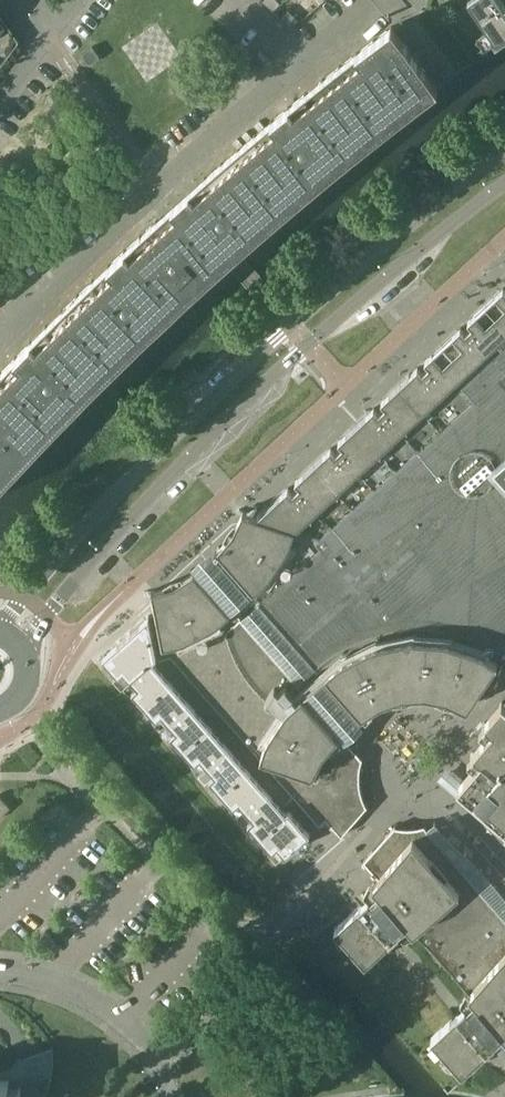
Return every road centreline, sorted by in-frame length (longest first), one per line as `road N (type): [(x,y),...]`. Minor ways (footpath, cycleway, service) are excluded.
road 1 (tertiary): [(504,151),(375,253),(225,386),(0,623)]
road 2 (tertiary): [(23,650),(83,571),(221,424),(504,183)]
road 3 (residential): [(311,59),(0,335)]
road 4 (residential): [(0,970),(82,993),(162,1053),(184,1030)]

